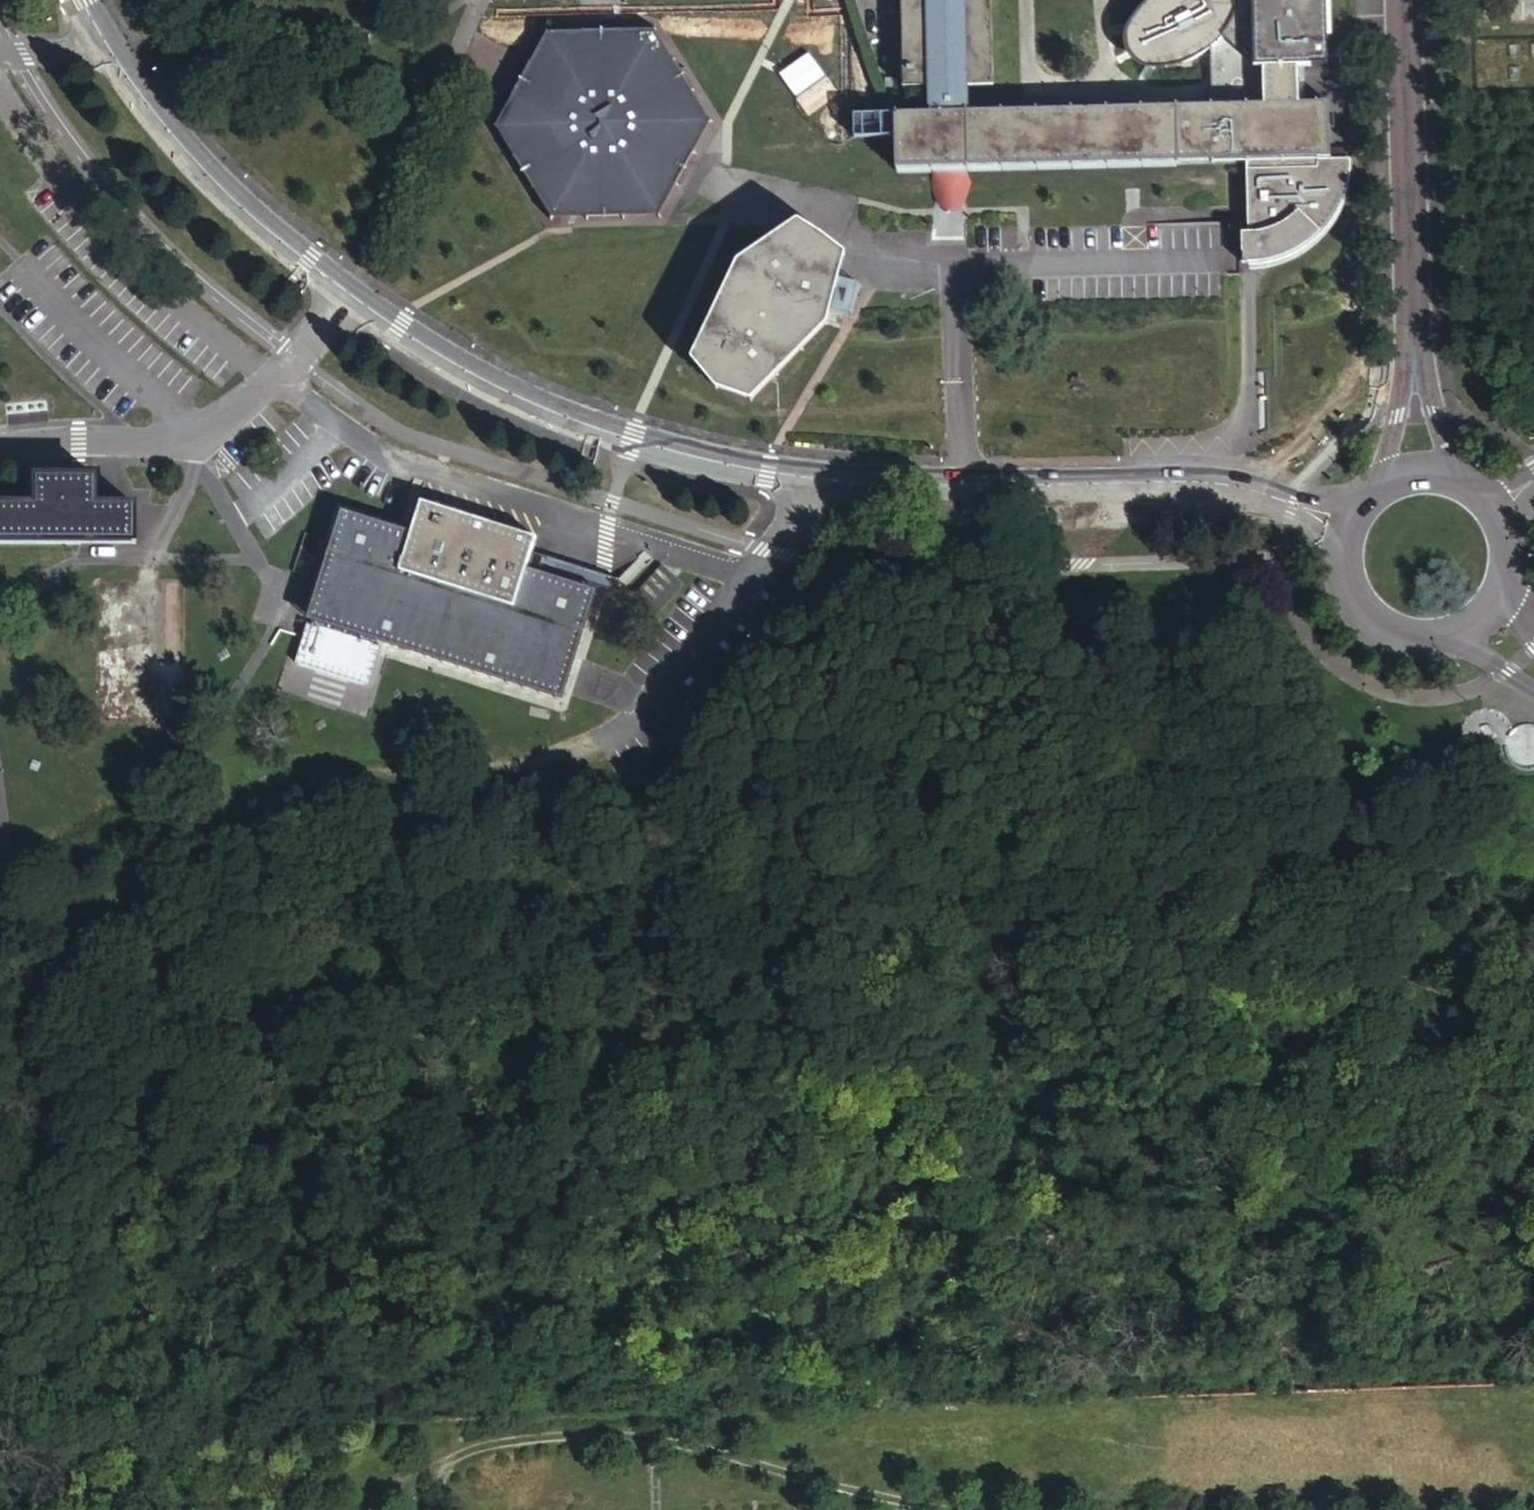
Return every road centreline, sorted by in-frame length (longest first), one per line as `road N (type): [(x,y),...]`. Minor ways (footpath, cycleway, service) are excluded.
road 1 (tertiary): [(347,289),(516,392),(678,452),(867,482),(1222,483),(1344,528)]
road 2 (track): [(939,1509),(722,1453),(637,1438),(553,1435),(477,1447),(369,1509)]
road 3 (track): [(545,759),(331,776),(236,802),(144,848),(62,957)]
road 4 (unclassified): [(347,289),(258,396),(196,435),(0,449)]
road 5 (tertiary): [(80,0),(149,107),(193,158),(347,289)]
road 6 (tertiary): [(1493,512),(1465,484),(1415,472),(1368,492),(1344,528)]
road 7 (tertiary): [(1344,528),(1341,569),(1365,614),(1395,631),(1446,633)]

